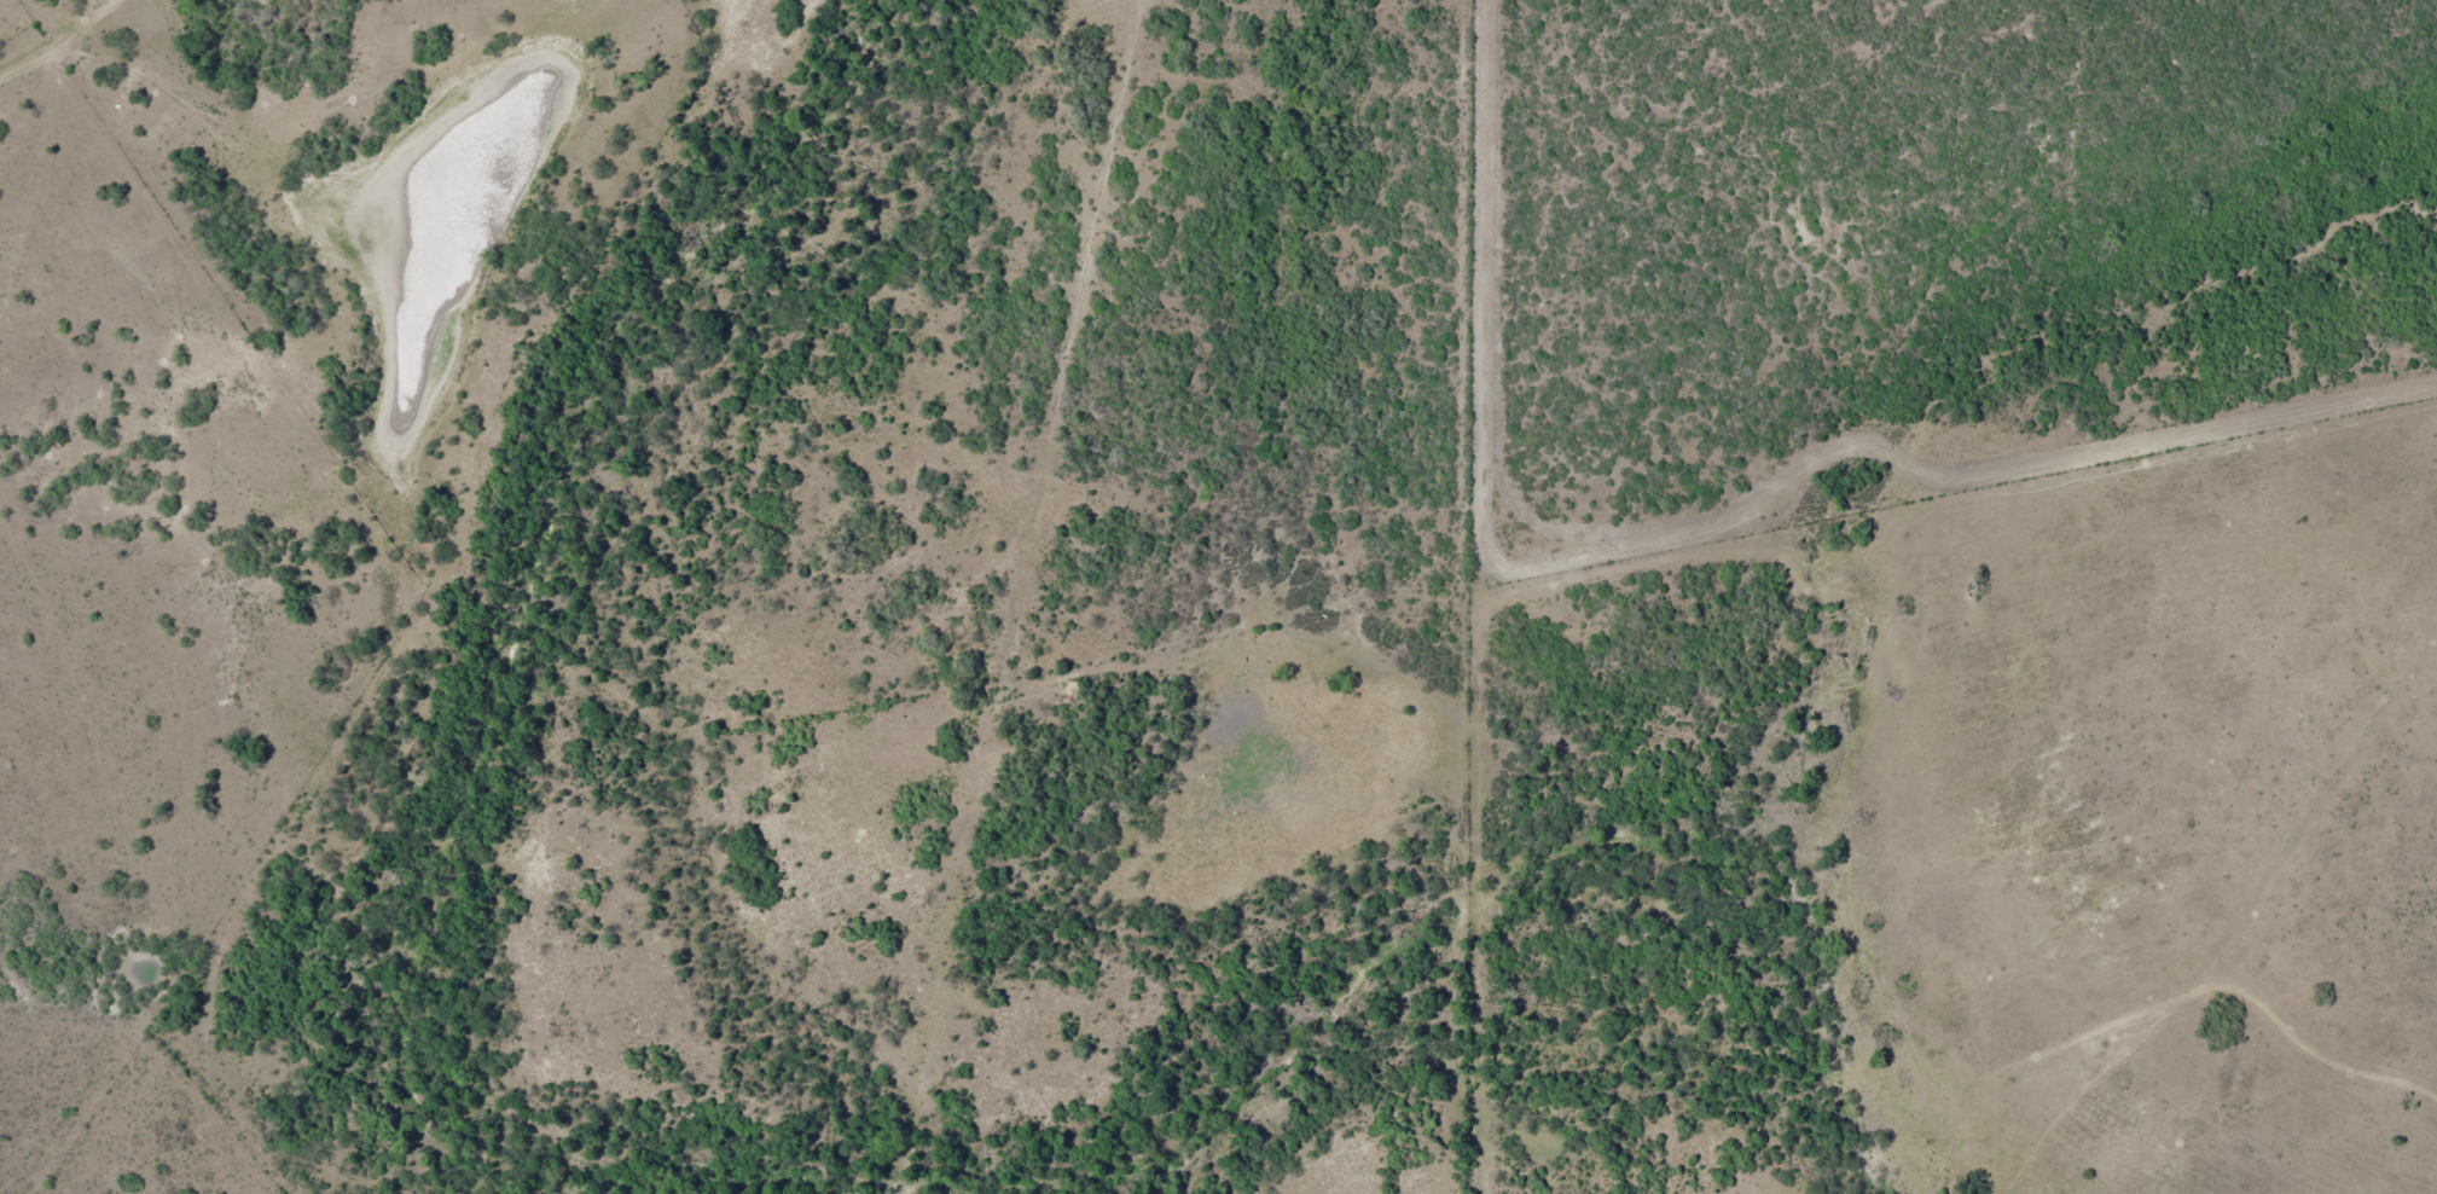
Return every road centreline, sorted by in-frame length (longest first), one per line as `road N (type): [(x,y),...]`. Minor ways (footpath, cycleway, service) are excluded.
road 1 (track): [(1893,1137),(2203,1020),(2436,1115)]

